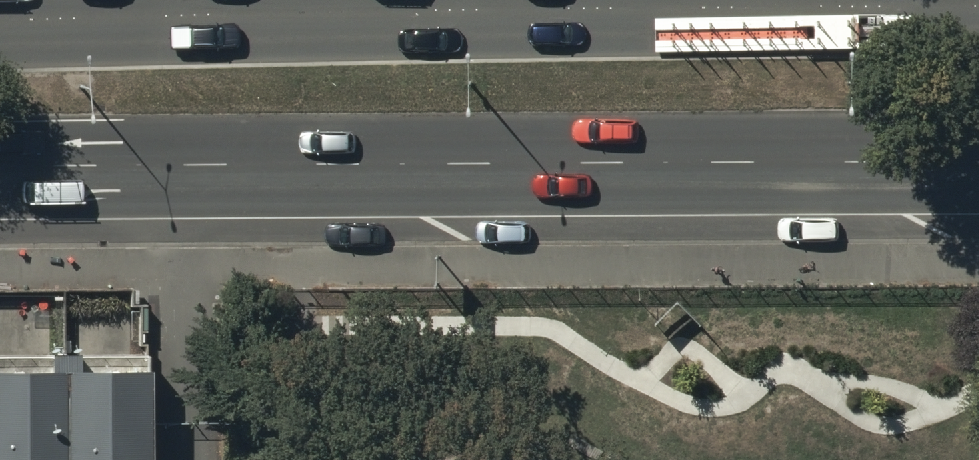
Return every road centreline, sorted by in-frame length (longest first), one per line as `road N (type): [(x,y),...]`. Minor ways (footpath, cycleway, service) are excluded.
road 1 (trunk): [(0,8),(978,2)]
road 2 (trunk): [(978,161),(0,167)]

